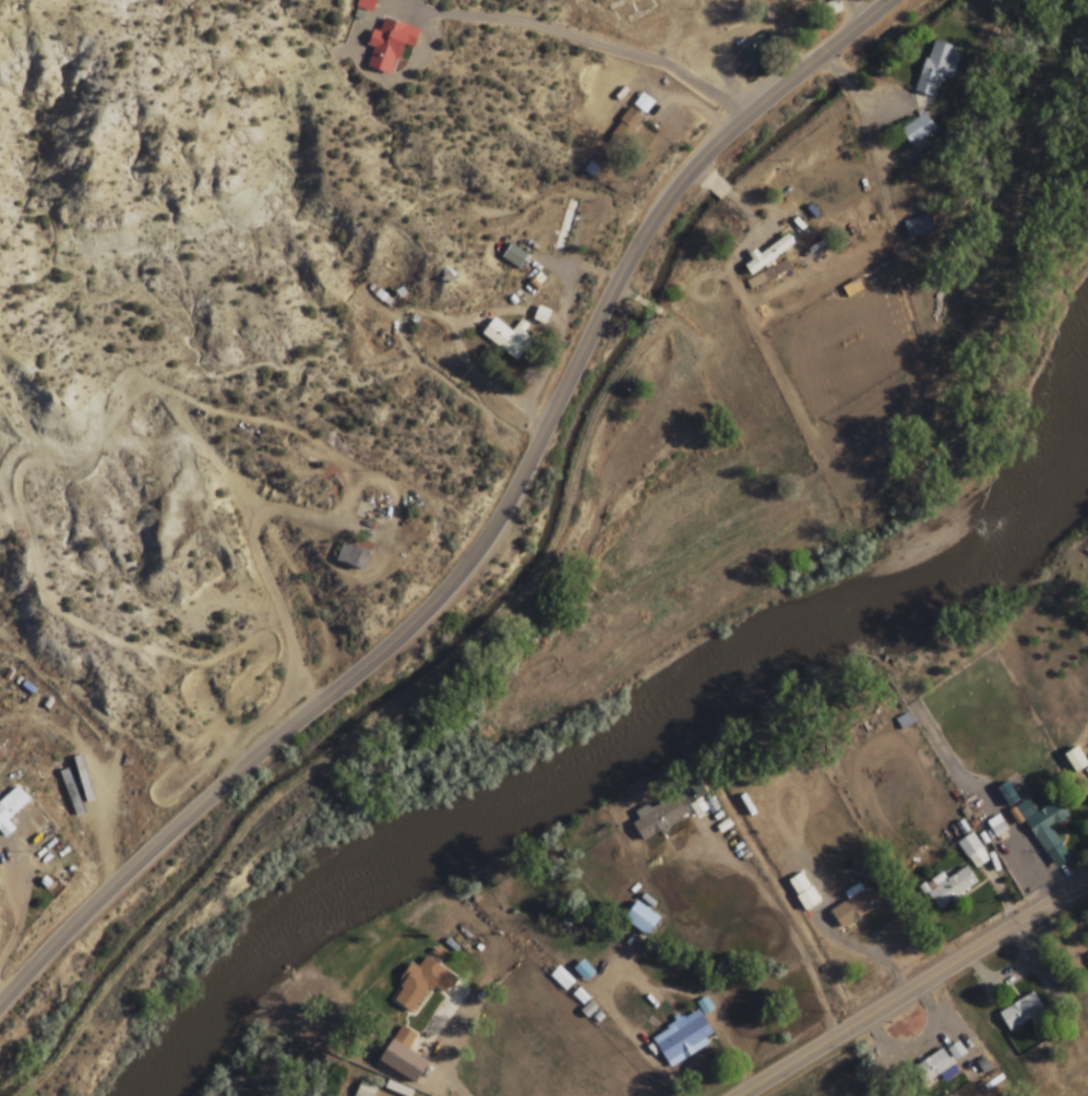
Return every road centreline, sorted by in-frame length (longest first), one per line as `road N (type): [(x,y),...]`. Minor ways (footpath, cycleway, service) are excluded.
road 1 (secondary): [(0,1001),(163,838),(441,598),(518,483),(658,212),(730,130),(886,0)]
road 2 (track): [(857,95),(707,215),(662,318),(596,398),(553,542),(518,599),(251,819),(200,889),(113,975),(49,1071),(20,1095)]
road 3 (tertiary): [(739,1095),(1087,879)]

